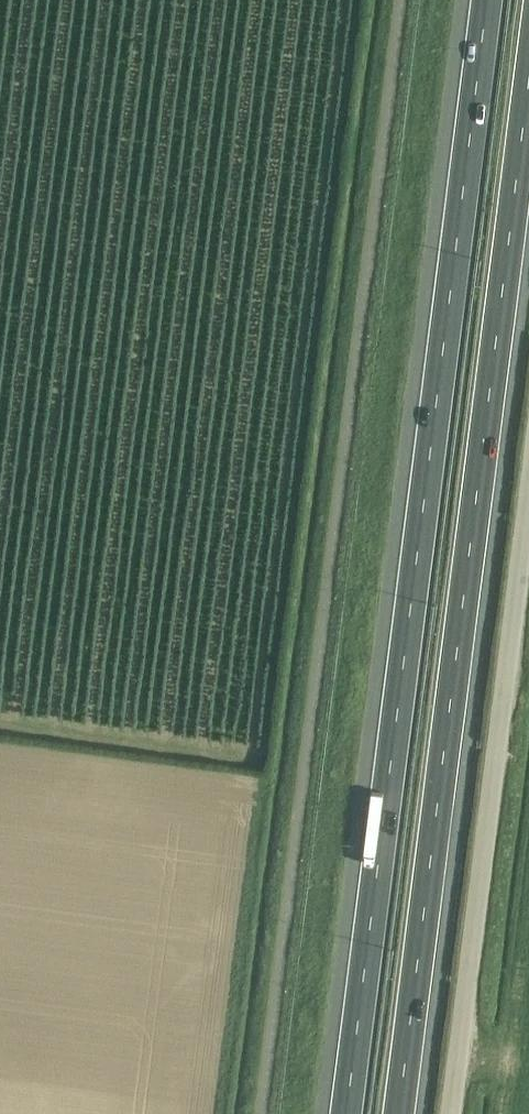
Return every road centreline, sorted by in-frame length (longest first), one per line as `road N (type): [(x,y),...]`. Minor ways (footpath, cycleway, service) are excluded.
road 1 (motorway): [(488,0),(350,1113)]
road 2 (motorway): [(400,1113),(528,92)]
road 3 (unclassified): [(455,1113),(528,524)]

